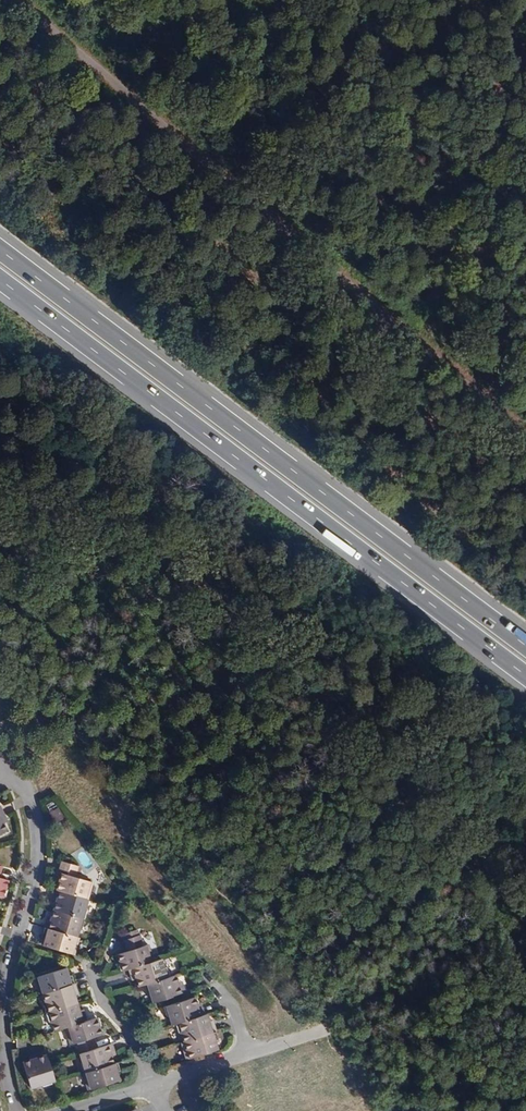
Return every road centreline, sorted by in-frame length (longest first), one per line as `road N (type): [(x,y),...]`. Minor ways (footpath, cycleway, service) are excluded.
road 1 (track): [(525,436),(21,0)]
road 2 (motorway): [(0,283),(525,680)]
road 3 (motorway): [(525,643),(0,248)]
road 4 (residential): [(16,1110),(0,1027),(35,852),(12,765)]
road 5 (residential): [(152,1084),(337,1022)]
road 6 (residential): [(82,961),(92,965),(103,1003),(134,1037),(152,1084)]

